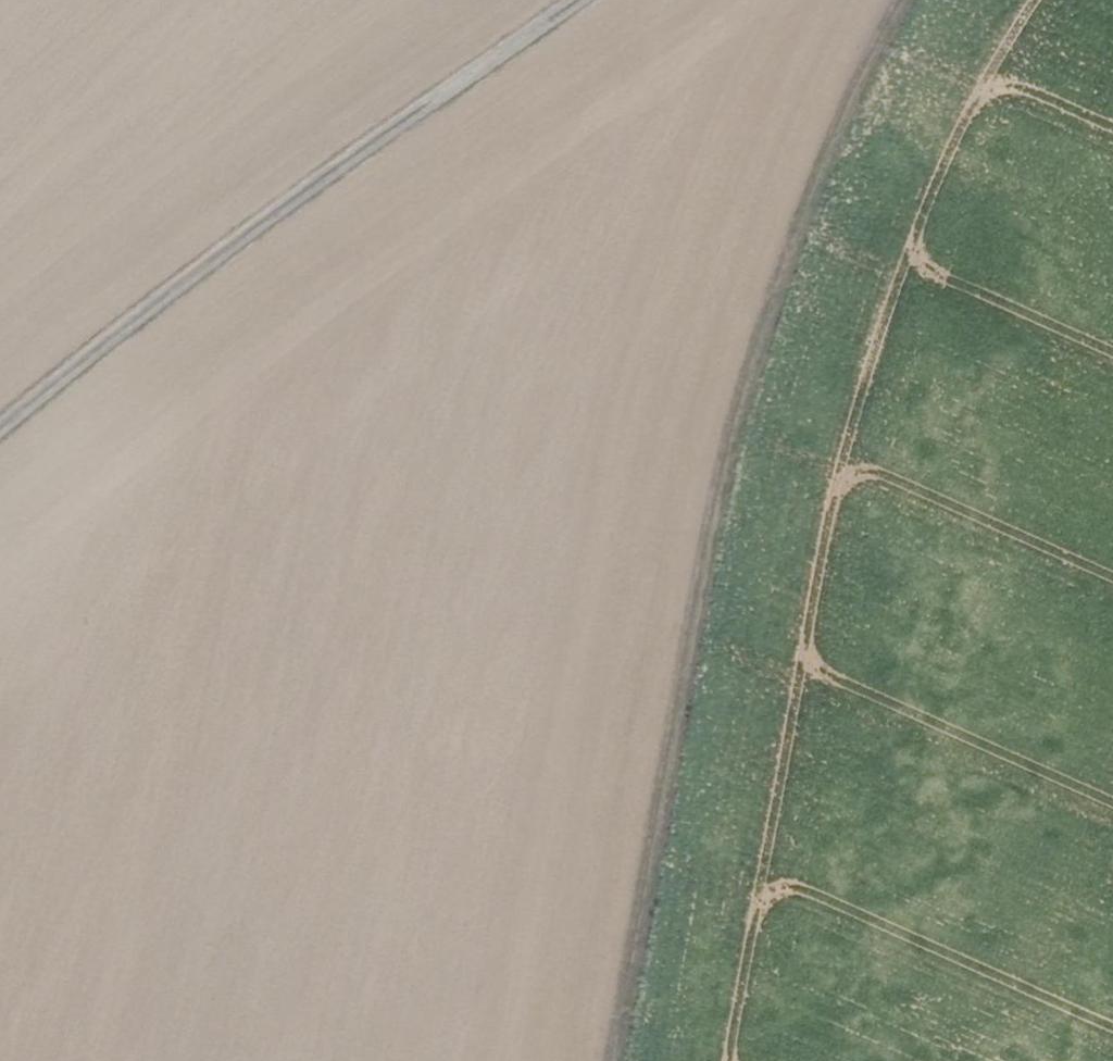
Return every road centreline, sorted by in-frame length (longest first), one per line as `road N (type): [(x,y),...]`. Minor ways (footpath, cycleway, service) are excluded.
road 1 (track): [(904,0),(821,174),(754,364),(720,501),(614,1060)]
road 2 (track): [(583,0),(0,455)]

